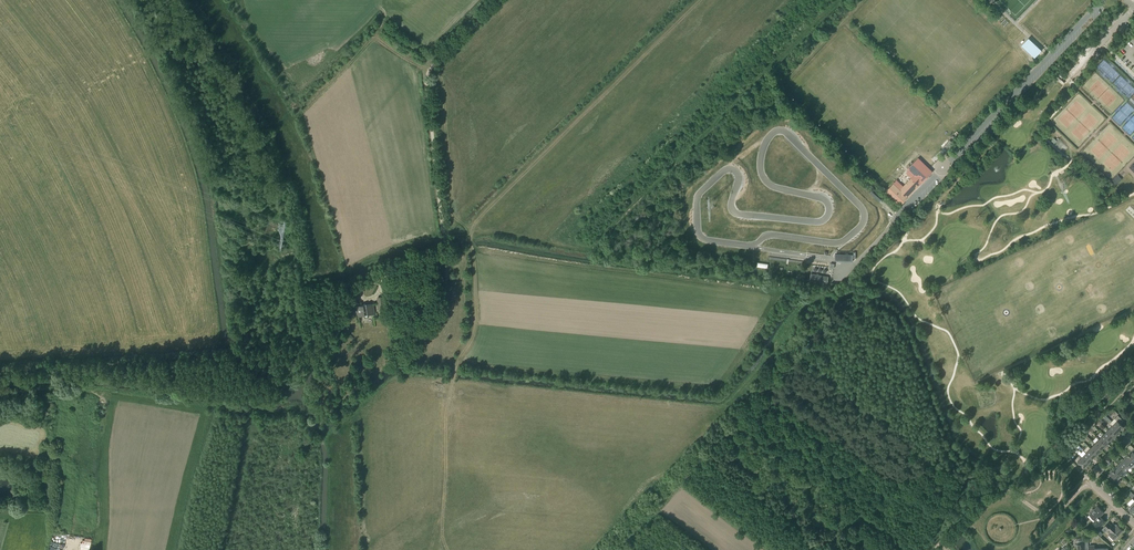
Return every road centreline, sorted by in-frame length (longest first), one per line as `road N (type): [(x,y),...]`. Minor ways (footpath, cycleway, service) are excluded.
road 1 (track): [(611,549),(793,355),(810,354),(857,300),(897,317),(944,432),(991,476)]
road 2 (unclassified): [(901,210),(1103,0)]
road 3 (residential): [(1133,525),(1092,481),(1133,431)]
road 4 (track): [(921,549),(956,488),(986,475),(1000,488)]

